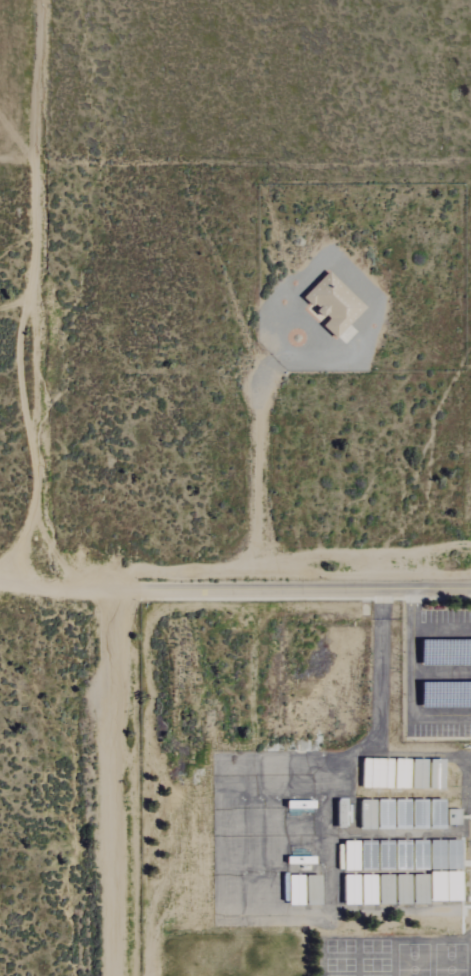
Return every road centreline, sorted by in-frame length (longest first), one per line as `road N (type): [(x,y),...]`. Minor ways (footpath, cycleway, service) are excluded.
road 1 (residential): [(36,581),(40,0)]
road 2 (track): [(113,975),(104,587)]
road 3 (residential): [(470,585),(104,587)]

